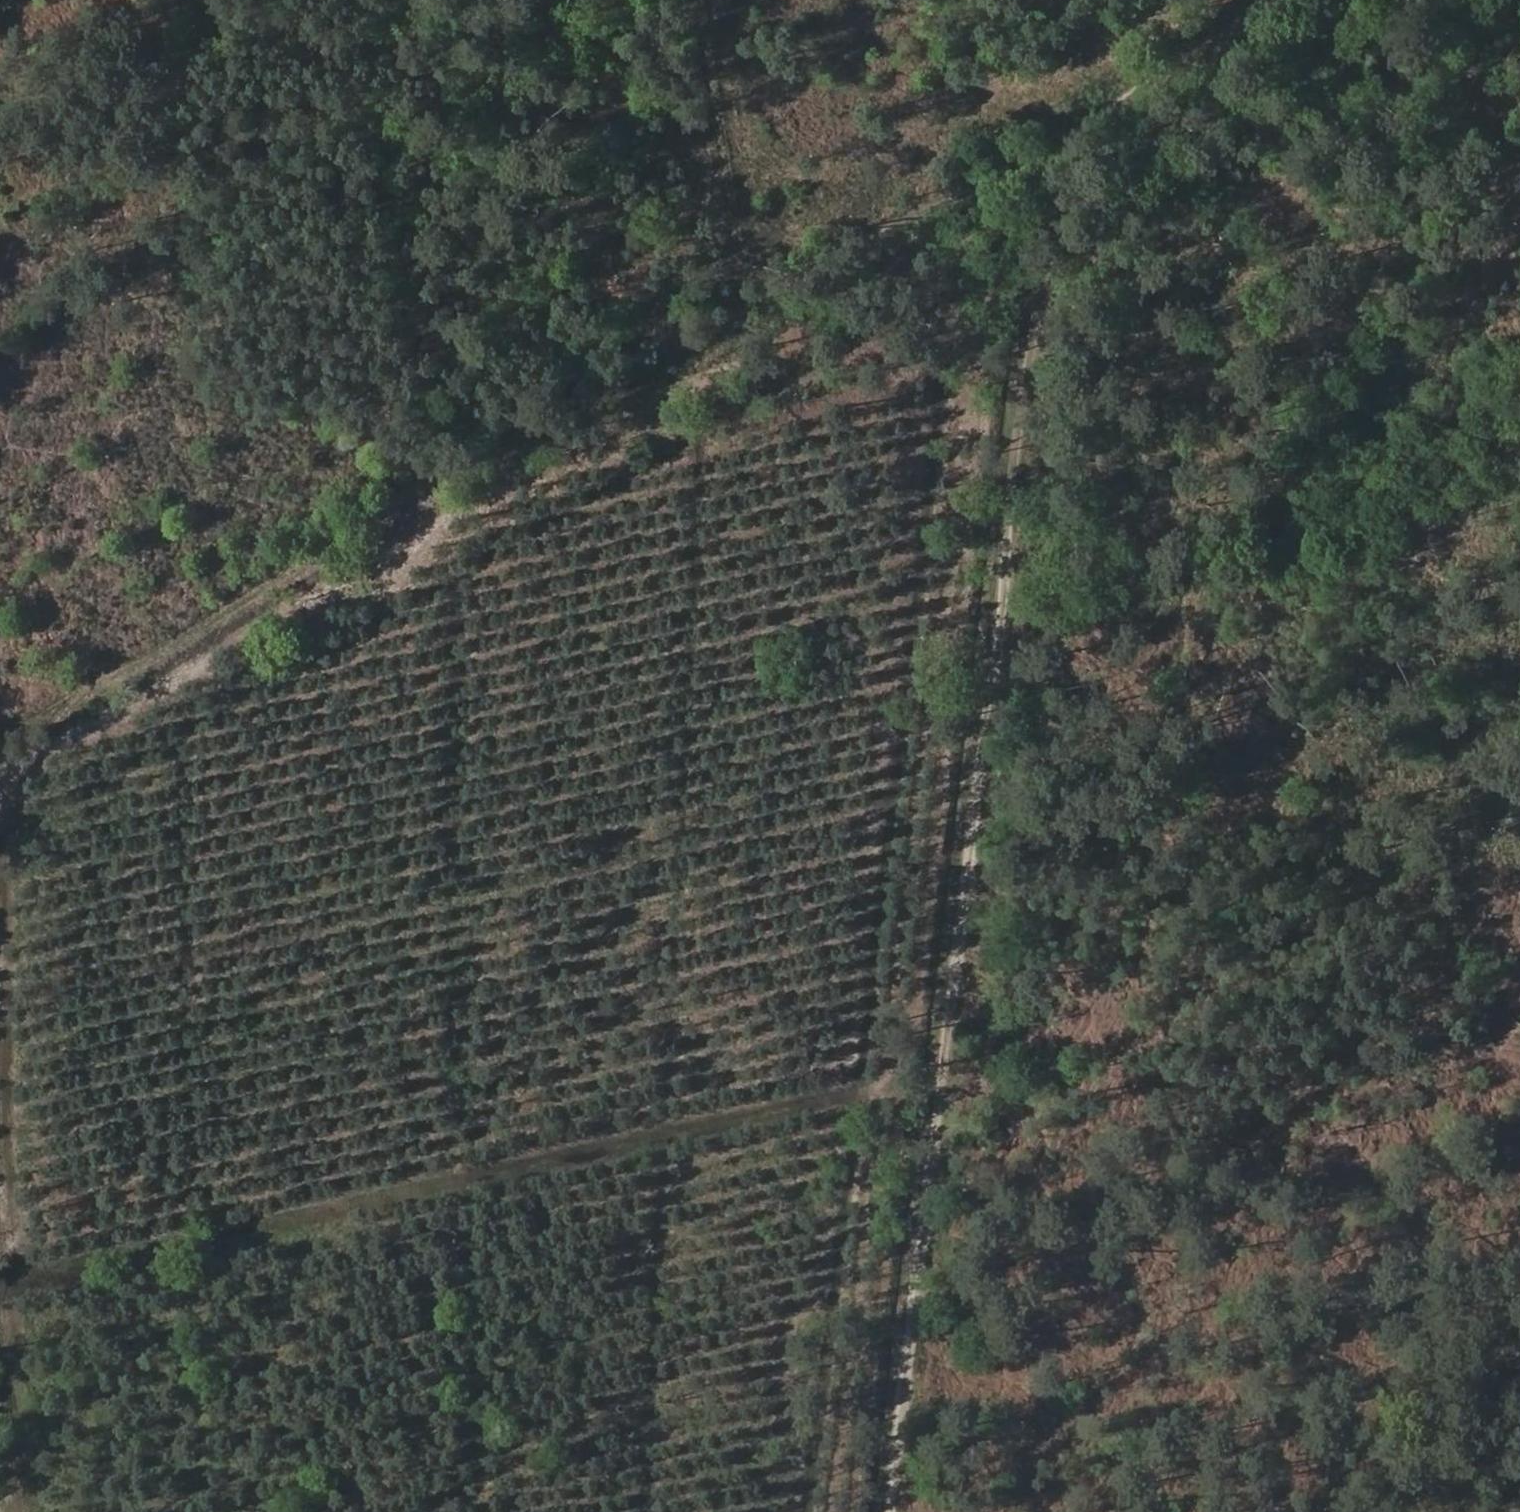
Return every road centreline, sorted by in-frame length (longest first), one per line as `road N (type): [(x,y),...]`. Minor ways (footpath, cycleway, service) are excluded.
road 1 (track): [(889,1511),(1072,197),(1200,58),(1281,0)]
road 2 (track): [(503,369),(433,543),(311,605),(266,642),(196,680),(112,705),(0,783)]
road 3 (track): [(0,1368),(16,1511)]

